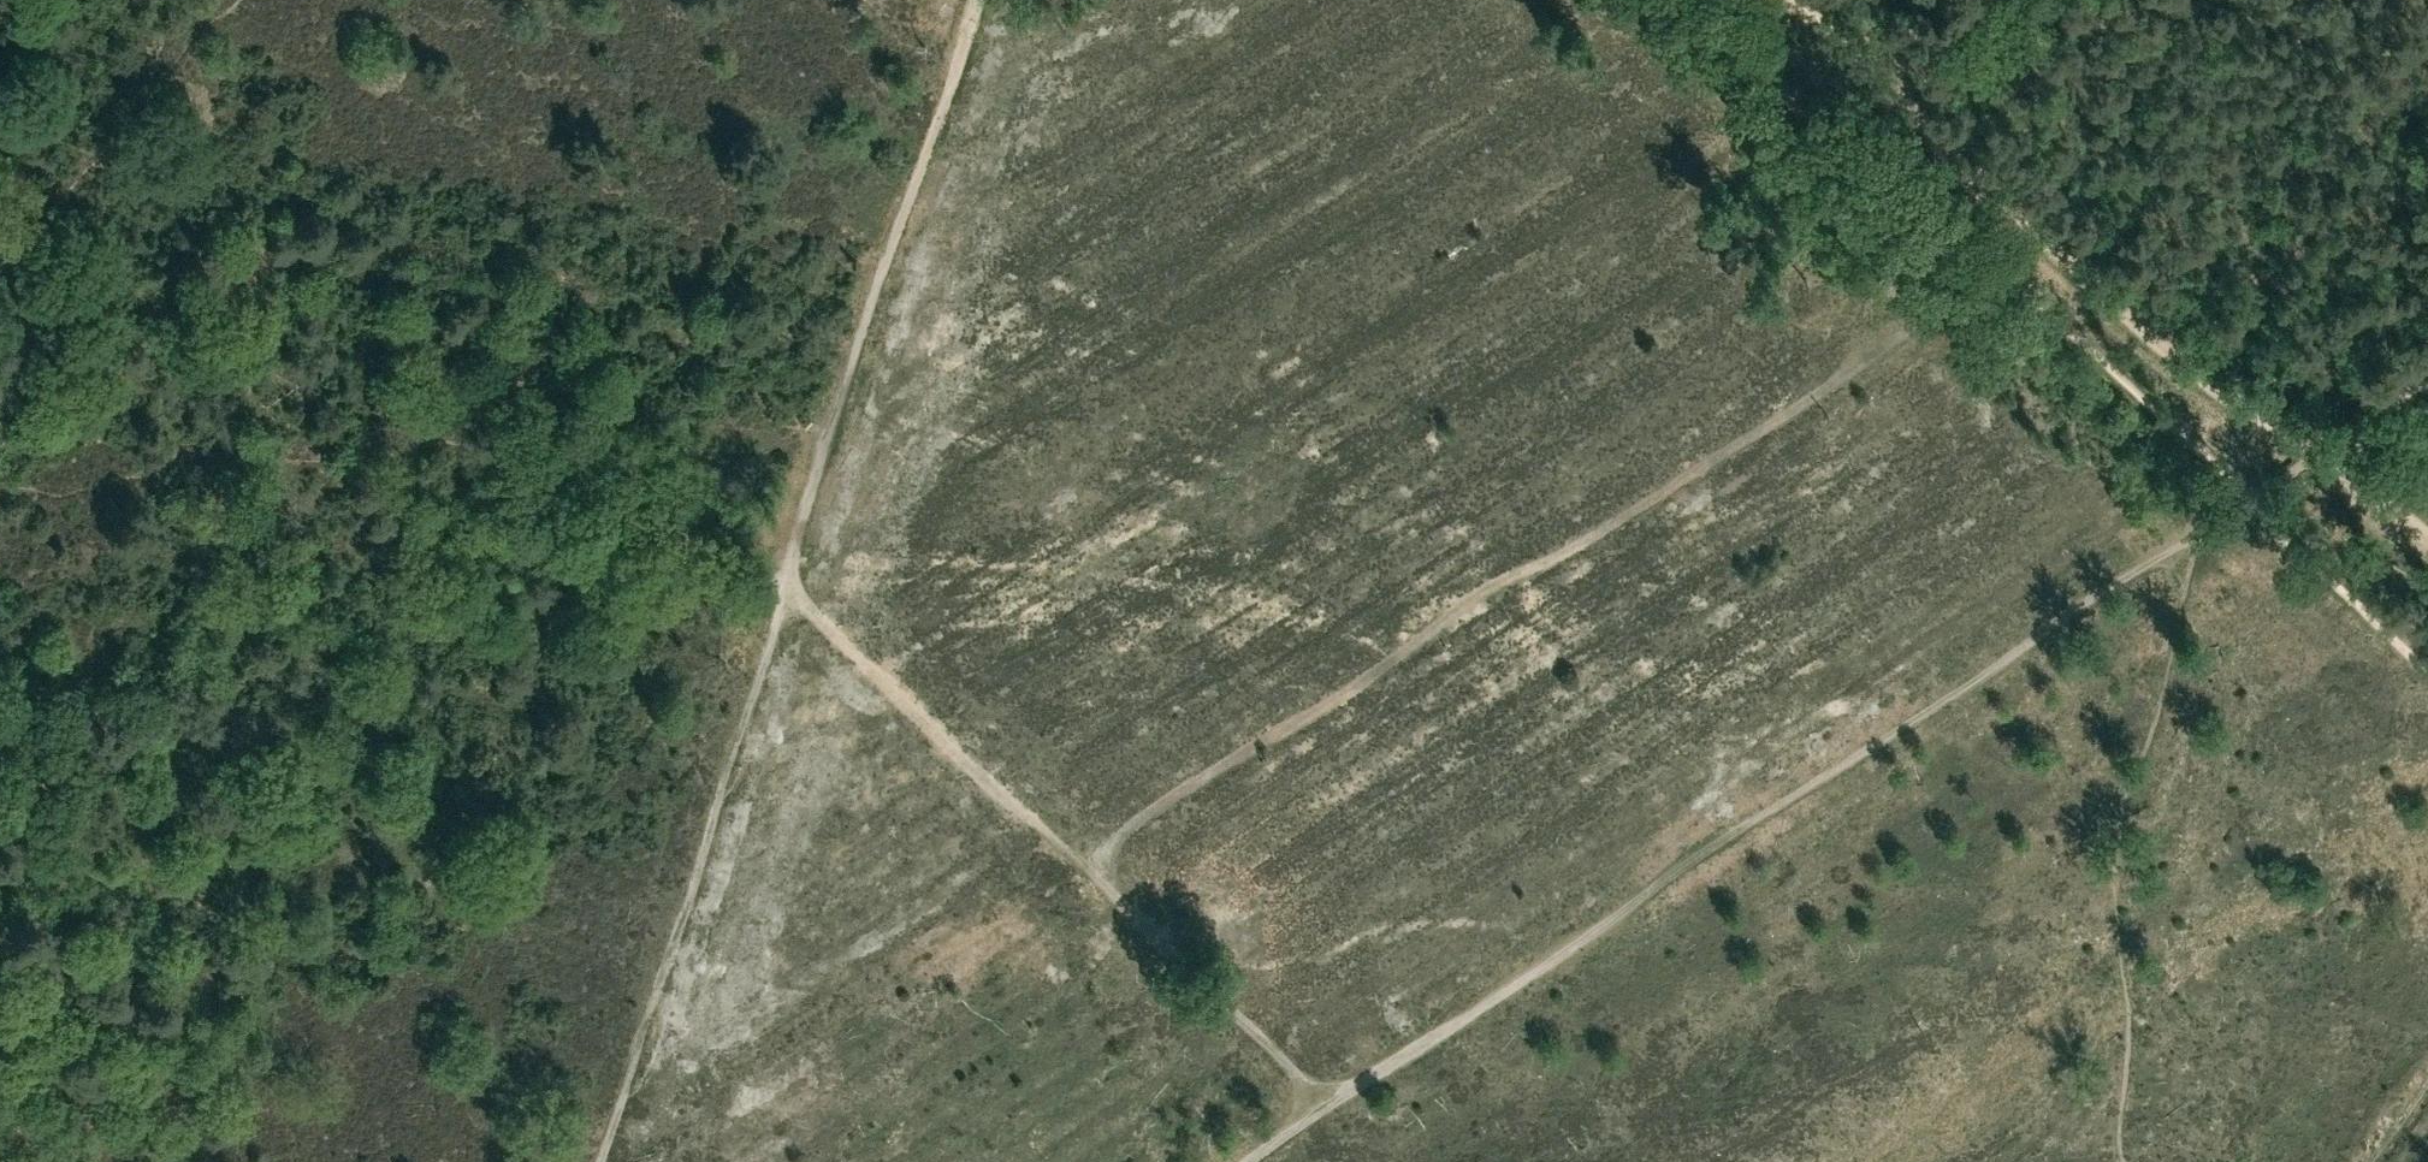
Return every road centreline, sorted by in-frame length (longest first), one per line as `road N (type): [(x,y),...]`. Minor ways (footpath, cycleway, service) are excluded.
road 1 (track): [(2039,231),(2157,341),(2316,455)]
road 2 (track): [(1789,0),(2039,231)]
road 3 (track): [(2316,455),(2427,539)]
road 4 (track): [(2316,455),(2427,377)]

